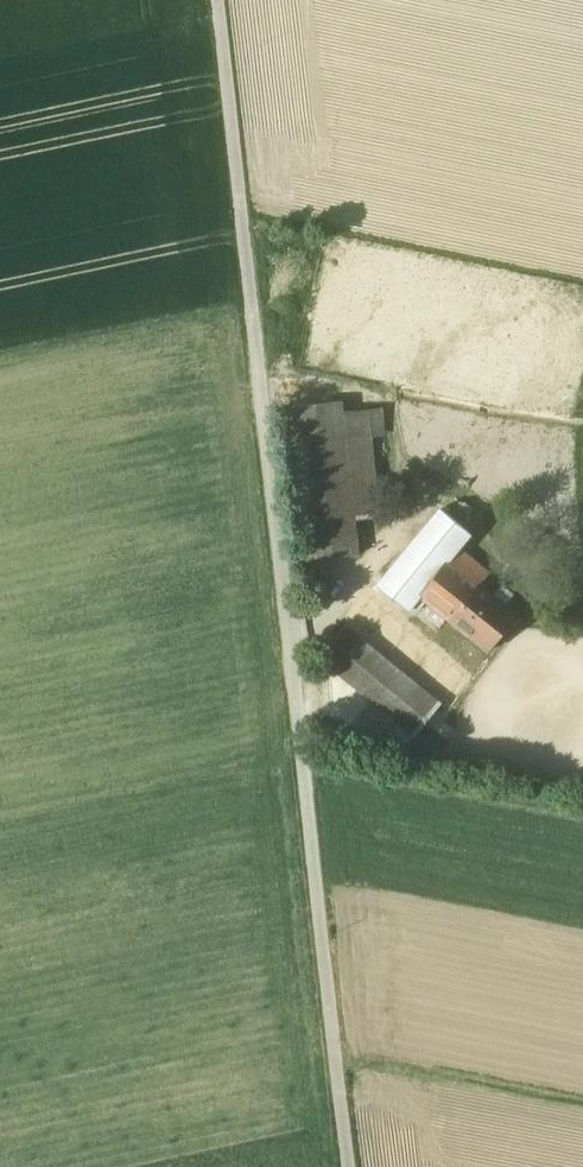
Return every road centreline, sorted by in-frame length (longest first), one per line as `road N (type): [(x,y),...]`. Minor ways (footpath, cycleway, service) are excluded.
road 1 (track): [(245,222),(222,0)]

